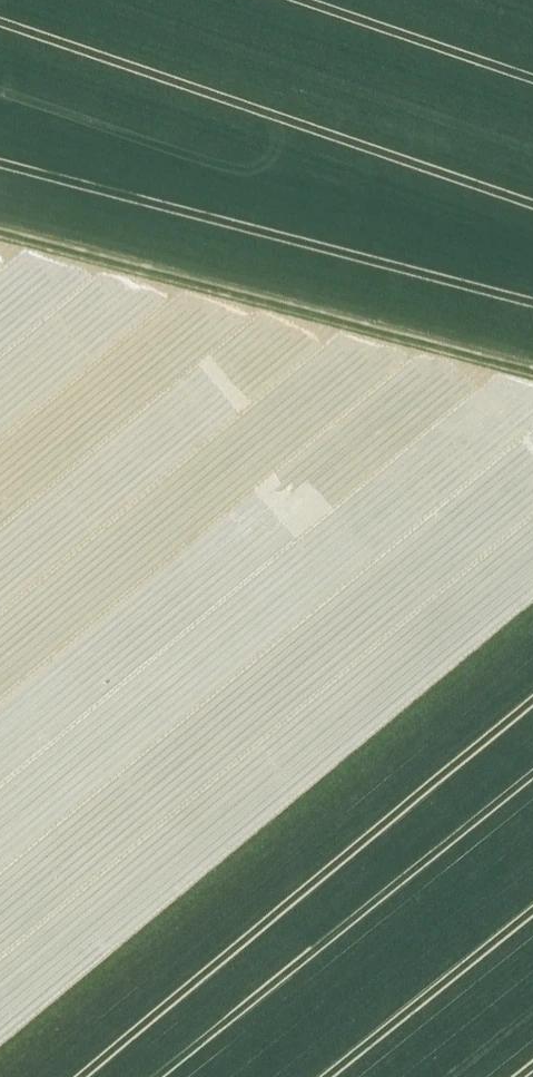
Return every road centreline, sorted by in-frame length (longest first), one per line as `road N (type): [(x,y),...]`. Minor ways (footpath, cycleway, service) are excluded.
road 1 (track): [(0,1060),(532,620)]
road 2 (track): [(532,387),(0,247)]

